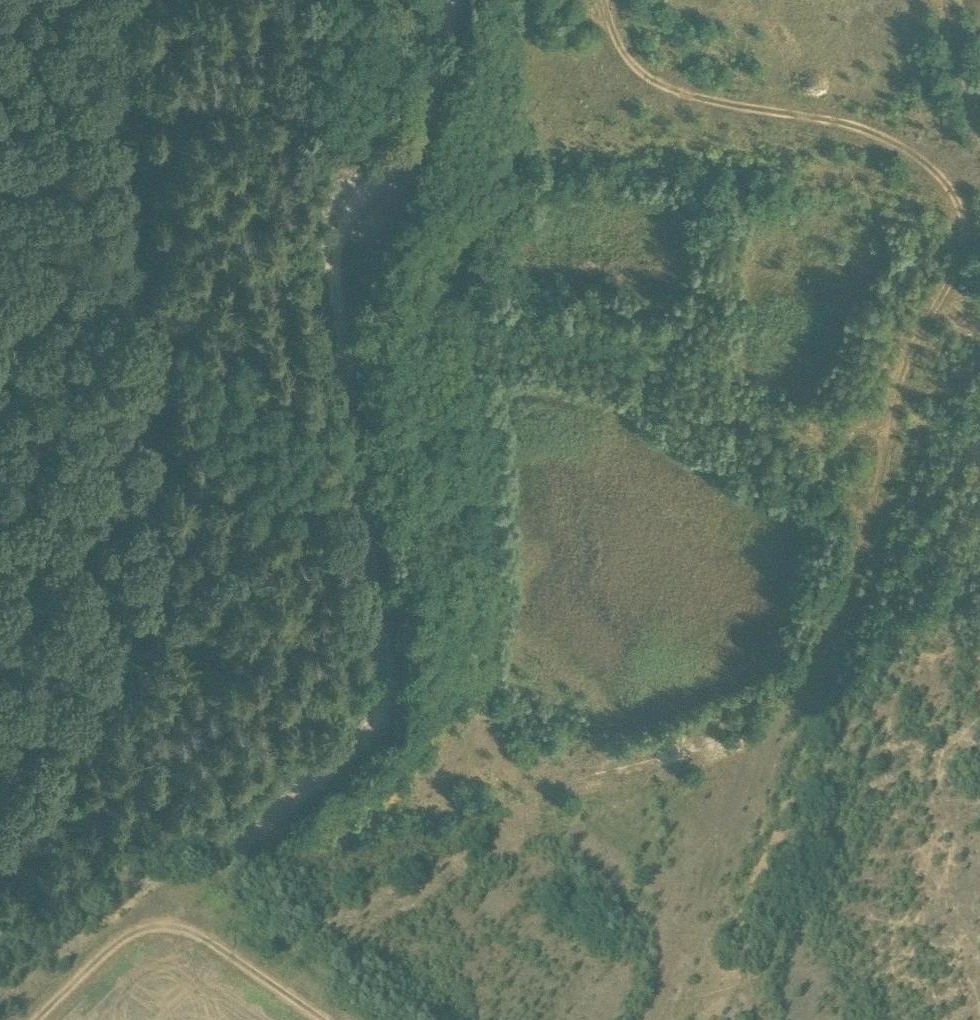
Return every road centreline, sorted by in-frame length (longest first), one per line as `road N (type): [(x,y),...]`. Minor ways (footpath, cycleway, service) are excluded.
road 1 (track): [(114,0),(142,223),(153,405),(133,517),(94,619),(31,713),(0,738)]
road 2 (track): [(632,0),(676,36),(858,70),(923,99),(954,124),(968,151),(968,208),(920,292),(900,360)]
road 3 (track): [(97,1019),(123,998),(155,991),(180,995),(223,1019)]

